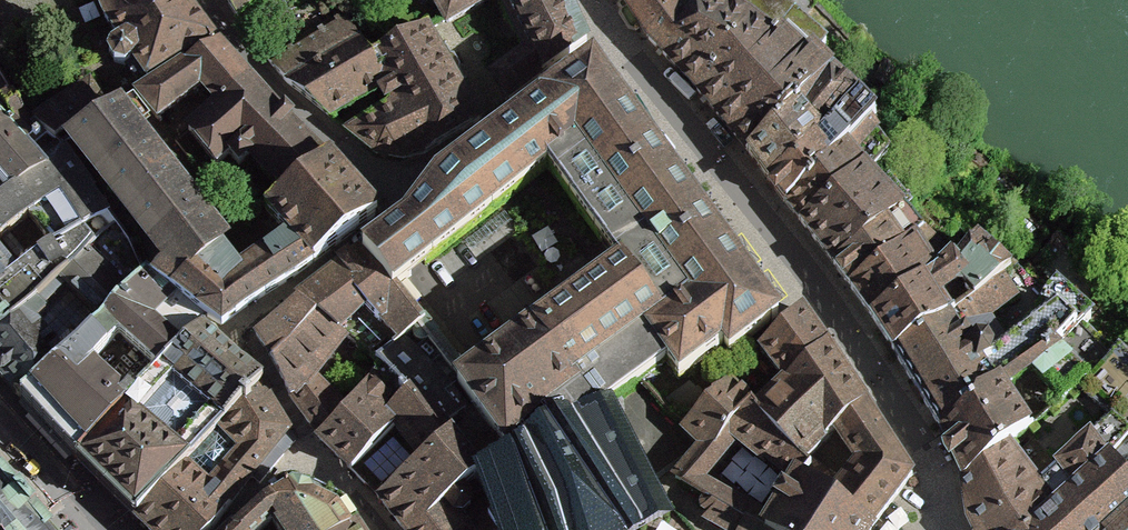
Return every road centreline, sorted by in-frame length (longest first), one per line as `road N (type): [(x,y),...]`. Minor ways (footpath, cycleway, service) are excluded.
road 1 (residential): [(944,529),(926,446),(855,336),(618,36)]
road 2 (residential): [(398,200),(267,84),(203,0)]
road 3 (residential): [(618,36),(398,200)]
road 4 (residential): [(293,292),(381,227),(398,200)]

